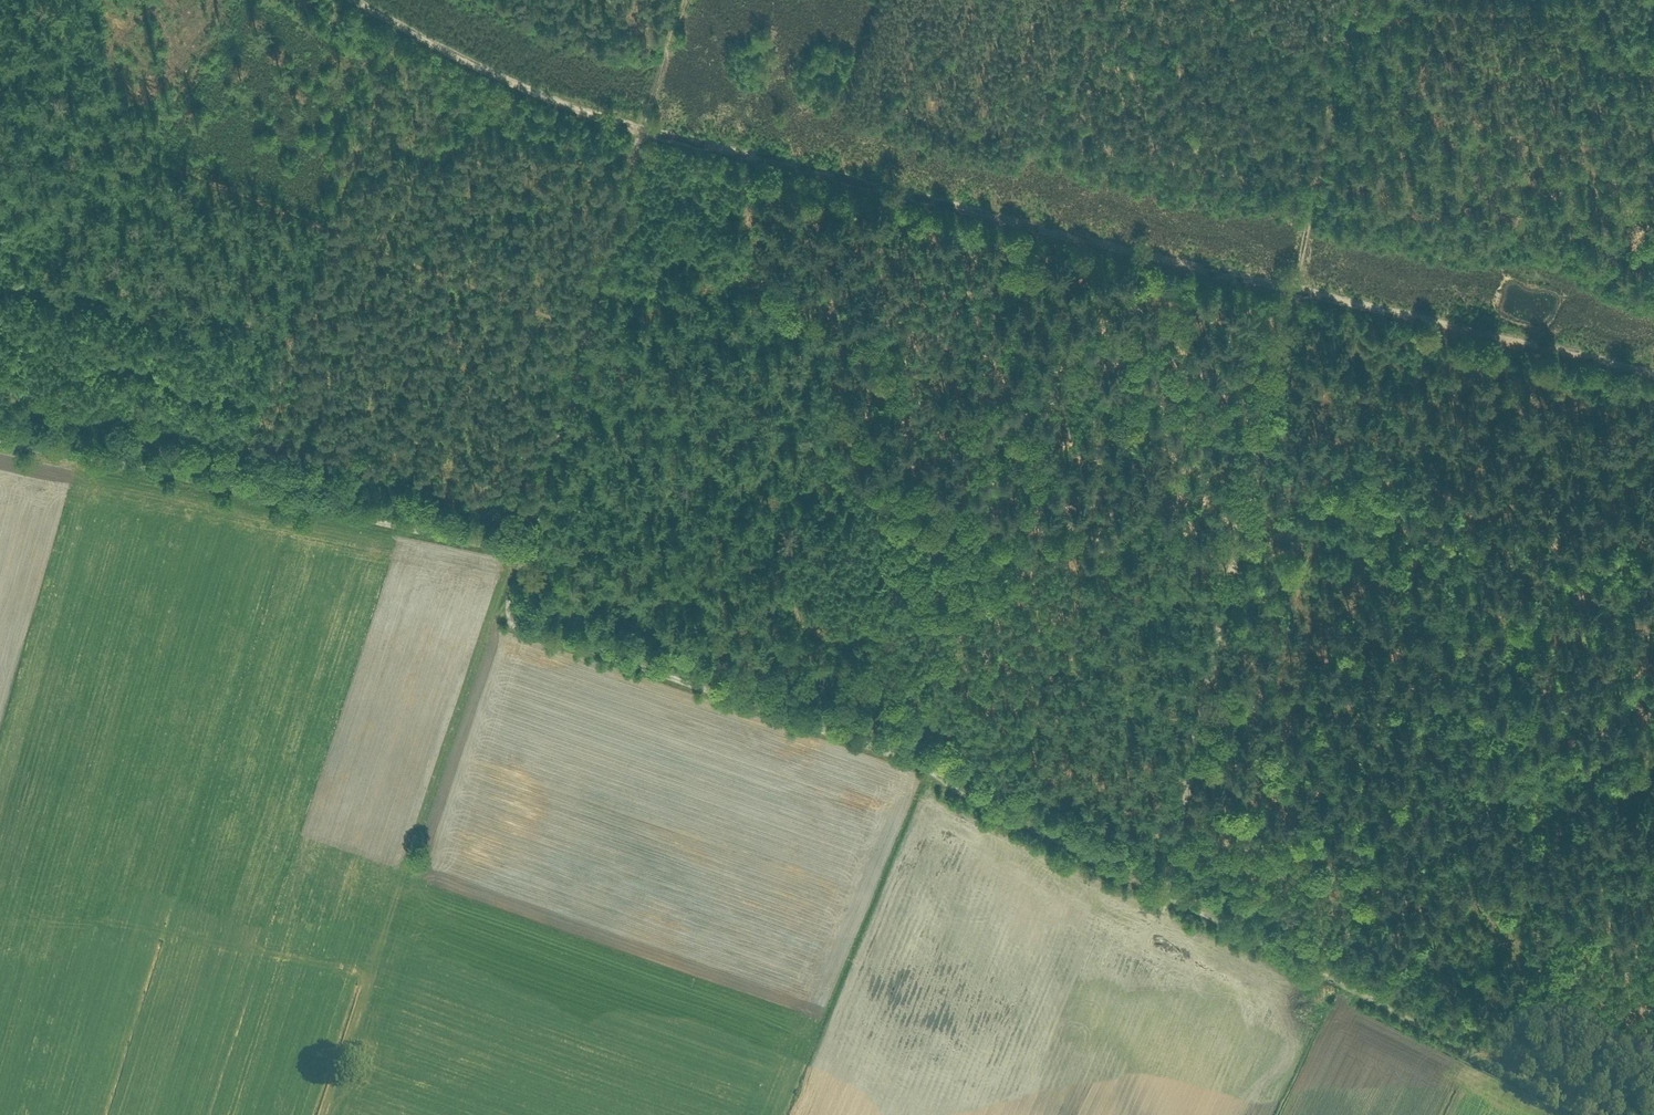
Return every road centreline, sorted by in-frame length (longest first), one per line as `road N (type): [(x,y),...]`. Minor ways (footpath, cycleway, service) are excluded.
road 1 (track): [(1608,1114),(925,764),(525,632),(507,608),(525,544),(0,439)]
road 2 (track): [(347,0),(450,59),(637,134),(1653,374)]
road 3 (track): [(1356,0),(1159,884)]
road 4 (track): [(525,544),(637,134),(683,0)]

